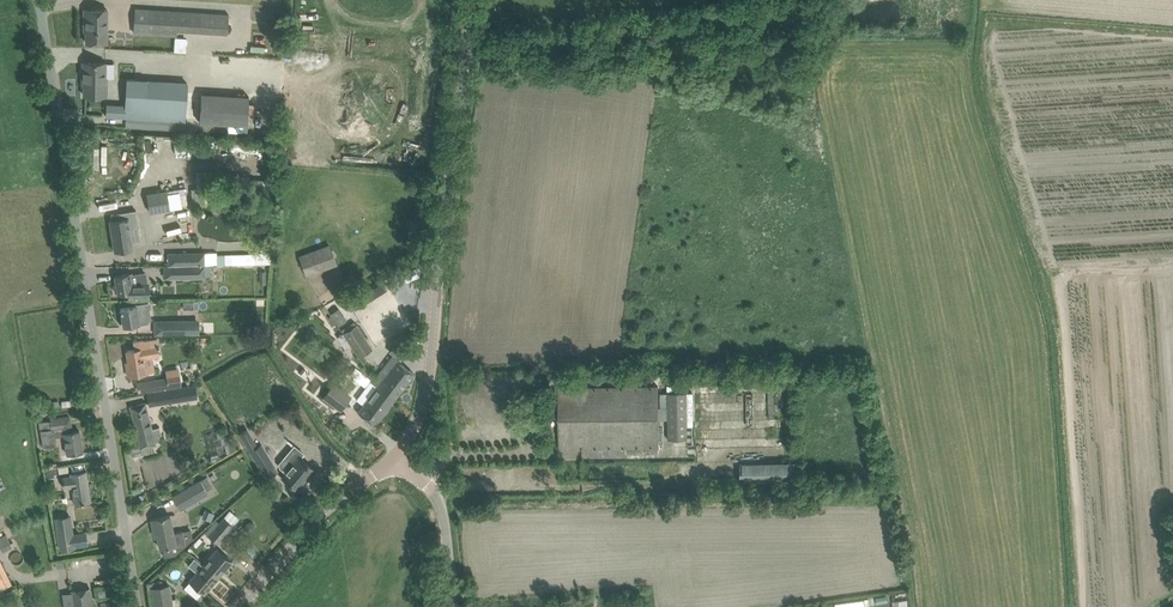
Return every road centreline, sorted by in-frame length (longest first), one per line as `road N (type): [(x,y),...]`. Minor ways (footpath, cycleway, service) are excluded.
road 1 (unclassified): [(137,606),(35,0)]
road 2 (tertiary): [(396,455),(429,366),(474,0)]
road 3 (tertiary): [(240,606),(328,504),(396,455)]
road 4 (unclassified): [(446,606),(429,495),(396,455)]

